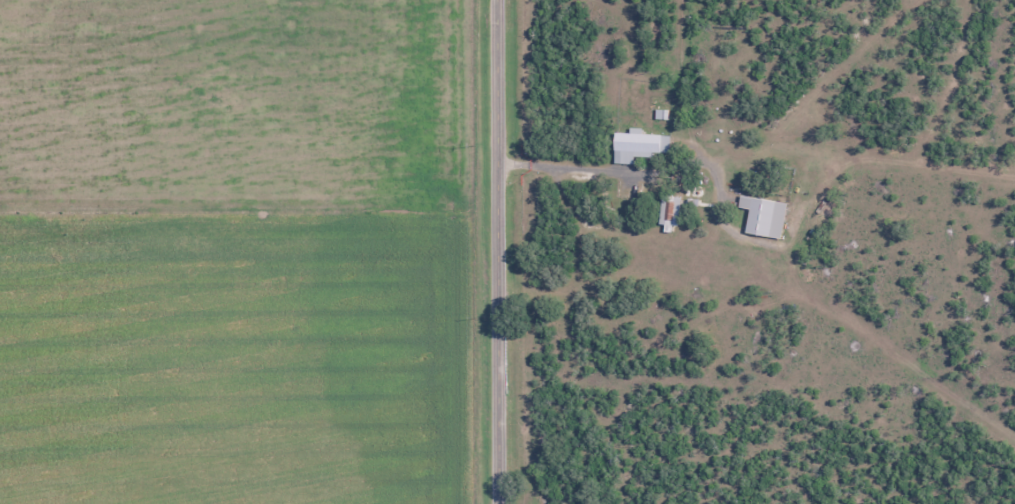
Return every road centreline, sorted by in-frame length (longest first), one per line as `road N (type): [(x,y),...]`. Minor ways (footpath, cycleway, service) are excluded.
road 1 (secondary): [(498,503),(498,0)]
road 2 (residential): [(499,239),(0,246)]

